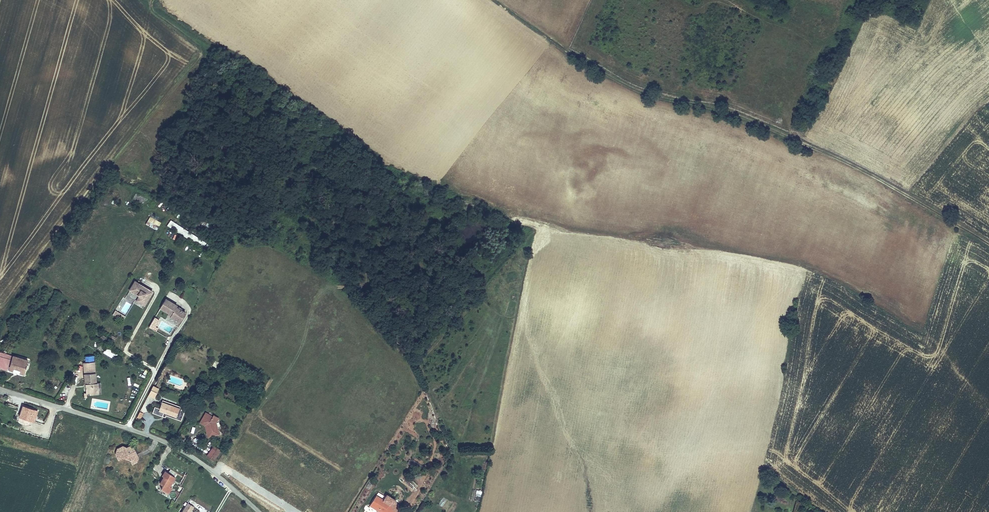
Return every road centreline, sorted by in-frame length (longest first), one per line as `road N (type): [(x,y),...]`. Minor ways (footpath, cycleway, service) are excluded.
road 1 (track): [(988,246),(794,137),(611,78),(492,0)]
road 2 (unclassified): [(0,389),(177,447),(260,511)]

